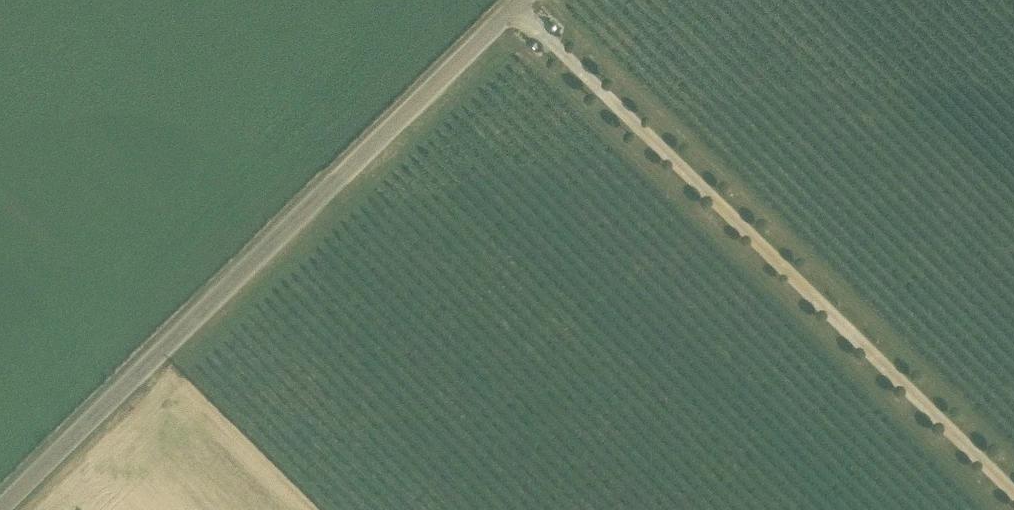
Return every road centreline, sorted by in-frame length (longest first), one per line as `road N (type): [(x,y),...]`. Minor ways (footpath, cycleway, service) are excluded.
road 1 (unclassified): [(7,509),(524,0)]

